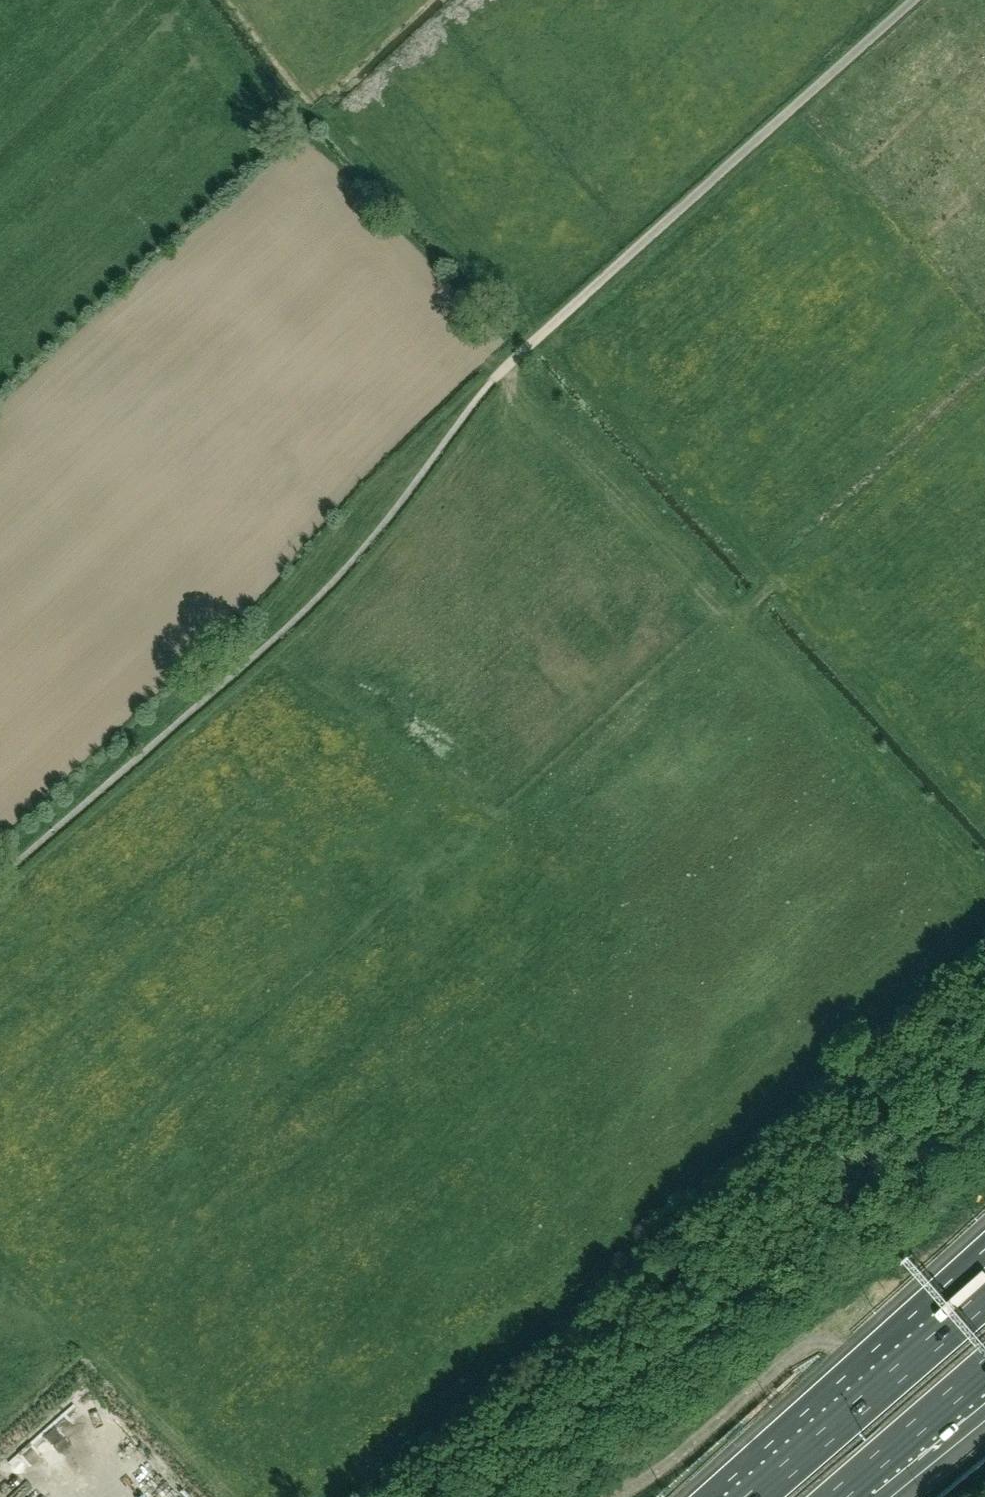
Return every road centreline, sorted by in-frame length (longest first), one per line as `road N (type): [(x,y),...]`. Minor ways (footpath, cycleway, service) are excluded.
road 1 (motorway): [(951,1318),(744,1496)]
road 2 (motorway): [(845,1496),(984,1374)]

